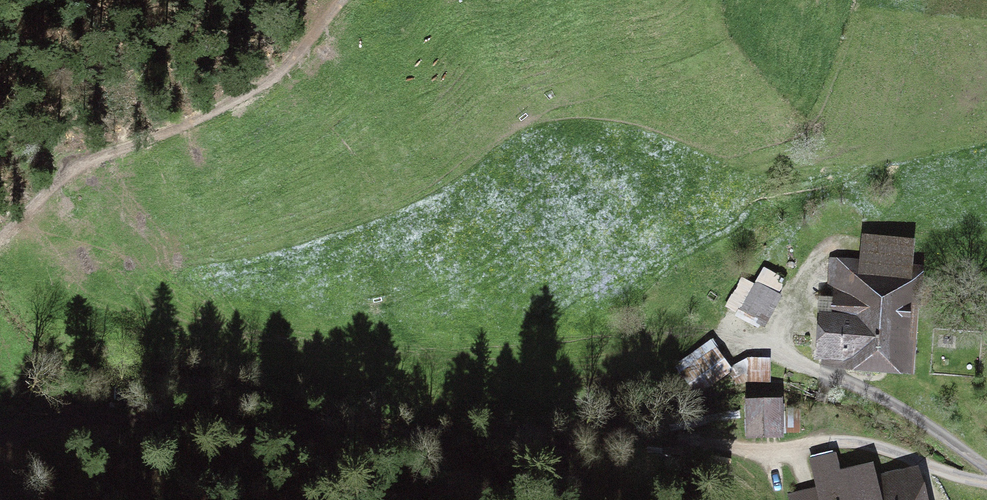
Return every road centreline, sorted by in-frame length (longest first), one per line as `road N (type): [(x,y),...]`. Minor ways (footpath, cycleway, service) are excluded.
road 1 (track): [(986,482),(852,441),(756,451),(658,441),(417,443),(104,417),(0,439)]
road 2 (track): [(0,237),(76,165),(265,81),(340,0)]
road 3 (track): [(750,349),(879,396),(986,468)]

